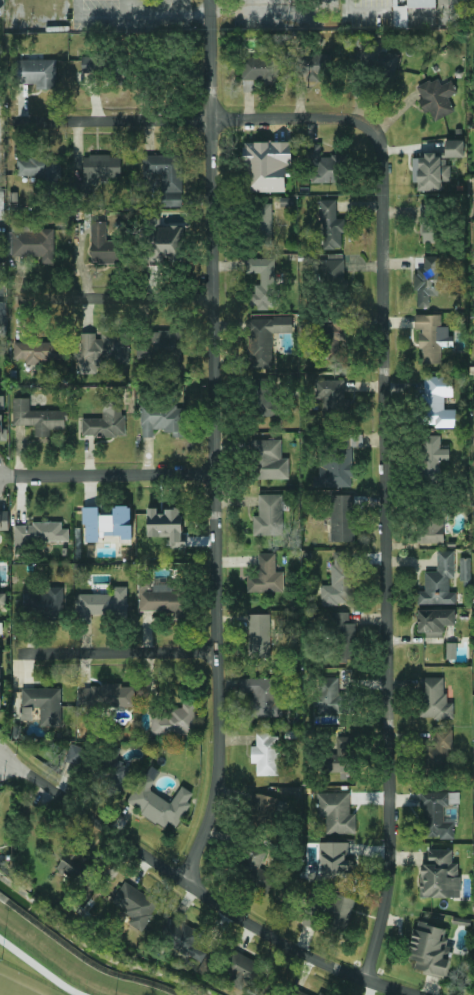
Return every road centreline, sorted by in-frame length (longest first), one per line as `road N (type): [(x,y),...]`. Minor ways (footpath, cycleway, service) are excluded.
road 1 (residential): [(185,880),(222,779),(210,0)]
road 2 (residential): [(370,980),(391,893),(384,161),(377,130)]
road 3 (residential): [(419,994),(279,940),(0,762)]
road 4 (residential): [(377,130),(349,116),(18,122)]
road 5 (residential): [(218,473),(0,481)]
road 6 (residential): [(222,650),(26,652)]
road 7 (residential): [(213,296),(19,299)]

